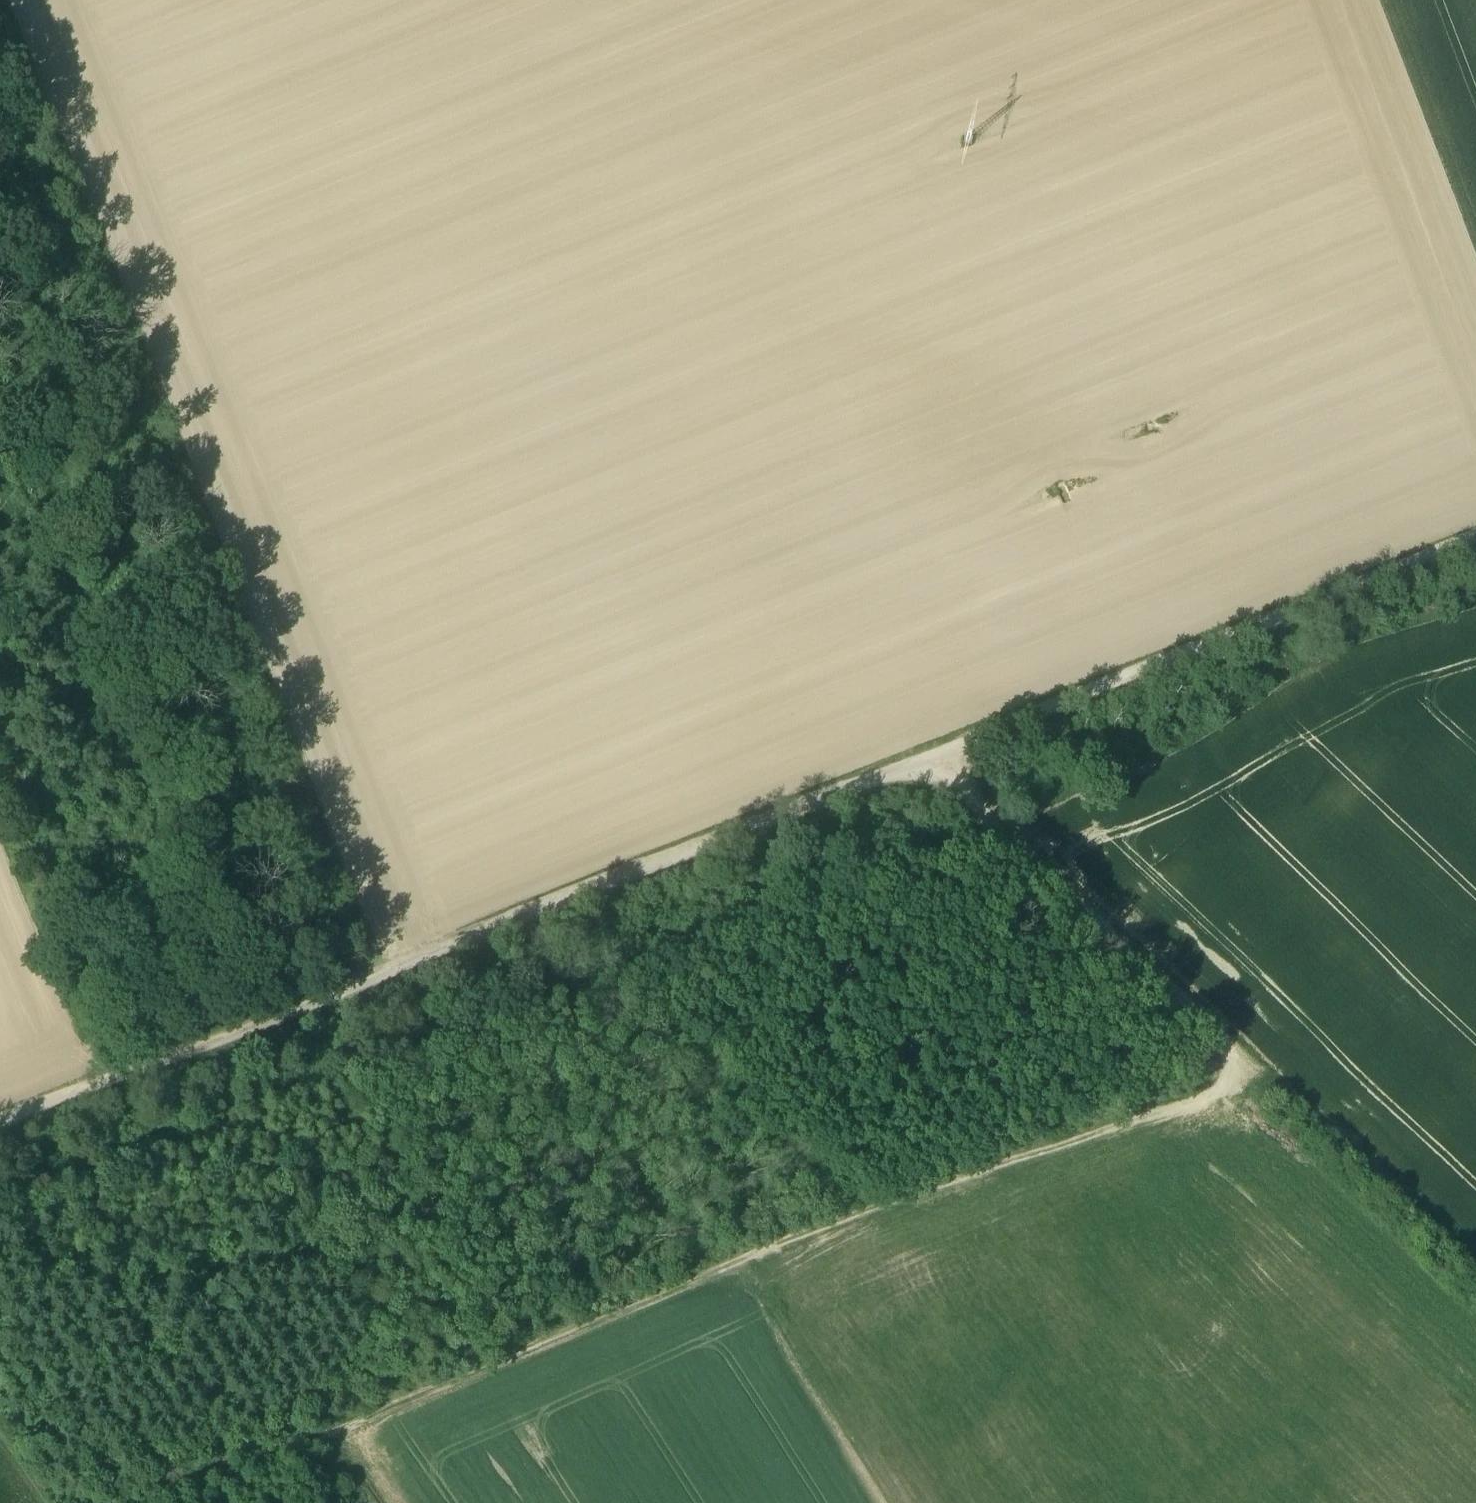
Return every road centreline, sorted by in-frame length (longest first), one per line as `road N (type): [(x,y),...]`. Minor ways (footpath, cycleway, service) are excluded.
road 1 (track): [(0,1128),(420,967),(942,753),(1007,830),(1247,1060),(1243,1085),(990,1166)]
road 2 (track): [(186,1502),(490,1366),(990,1166)]
road 3 (track): [(1475,541),(942,753)]

